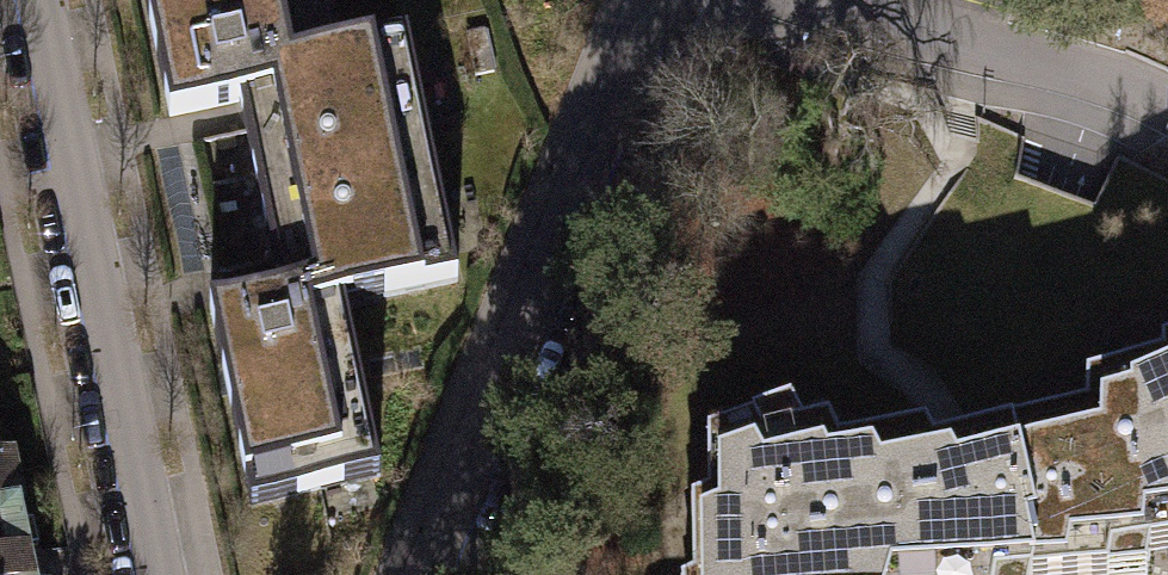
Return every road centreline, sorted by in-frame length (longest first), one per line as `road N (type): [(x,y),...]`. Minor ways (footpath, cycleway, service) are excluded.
road 1 (residential): [(662,0),(433,574)]
road 2 (residential): [(27,0),(142,574)]
road 3 (residential): [(822,0),(1094,78)]

